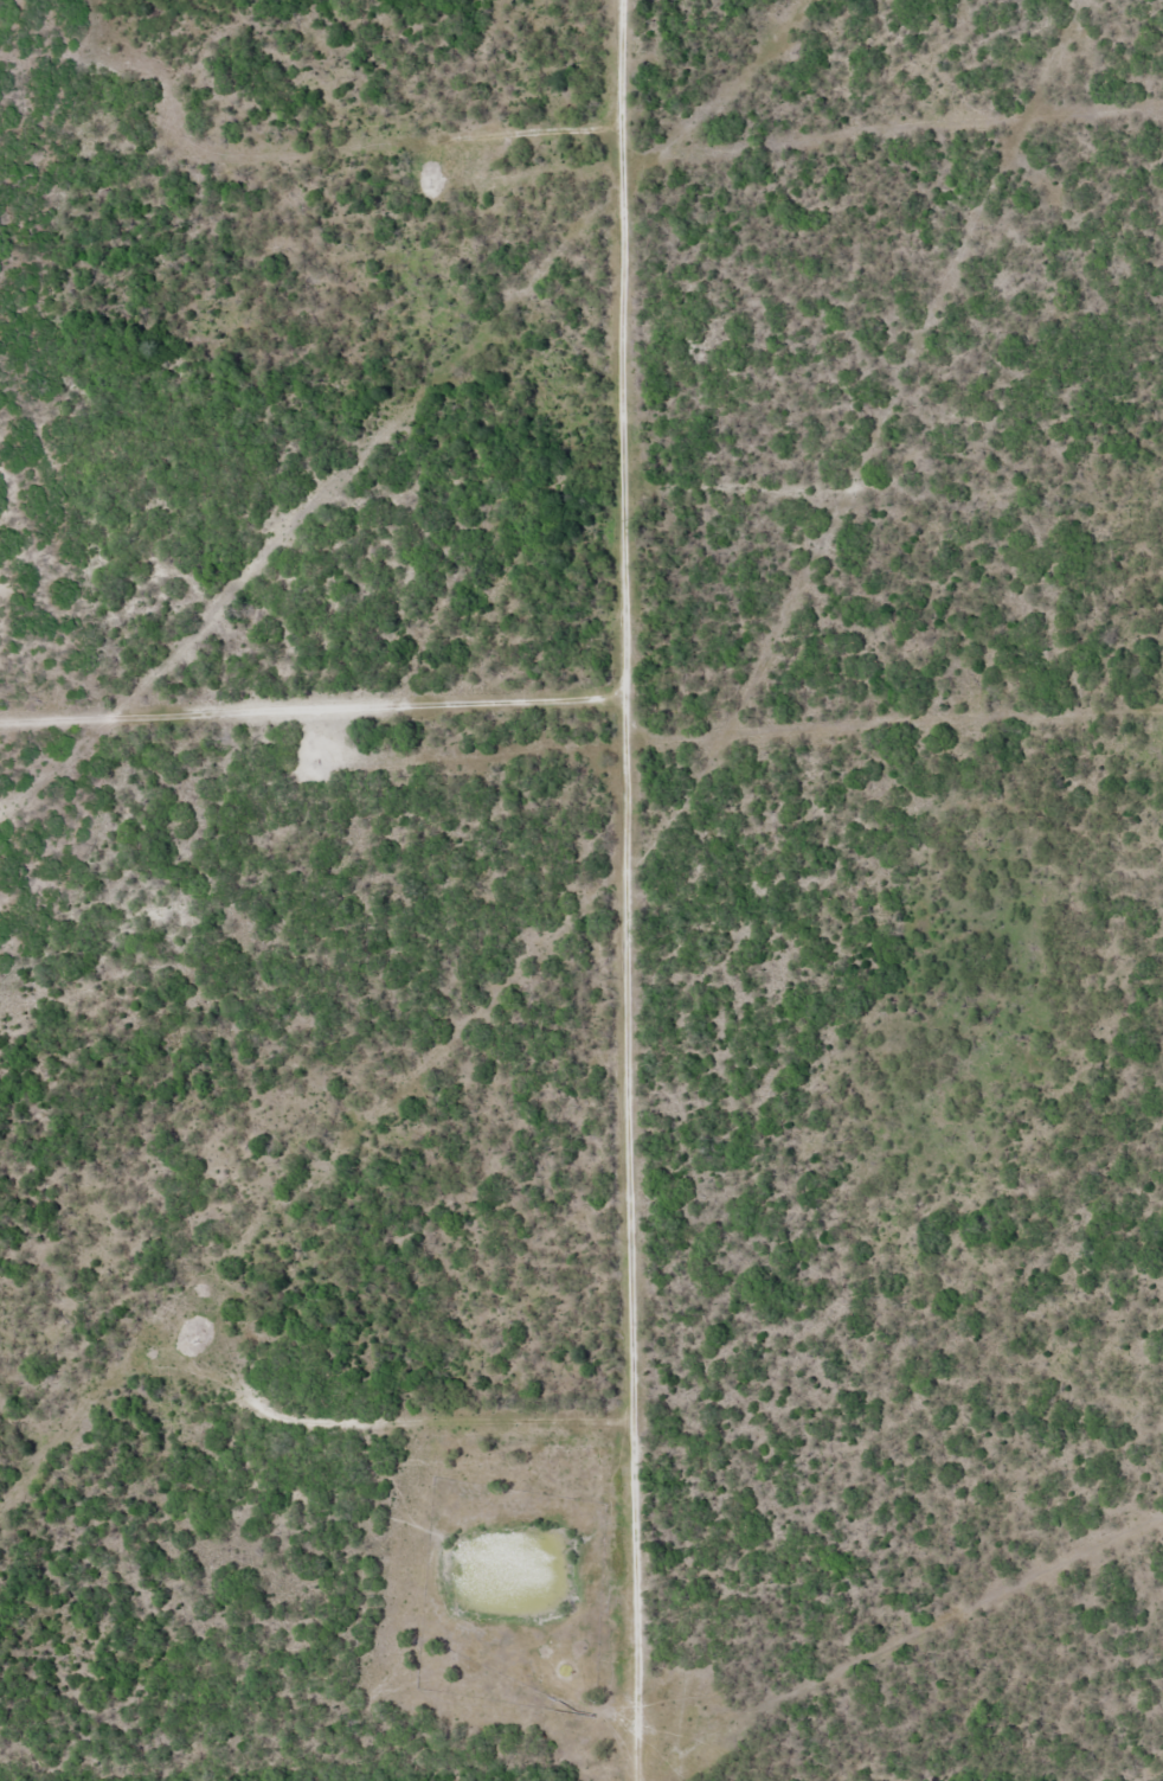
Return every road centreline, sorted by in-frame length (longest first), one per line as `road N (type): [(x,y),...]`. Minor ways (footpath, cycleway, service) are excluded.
road 1 (residential): [(638,1780),(622,0)]

